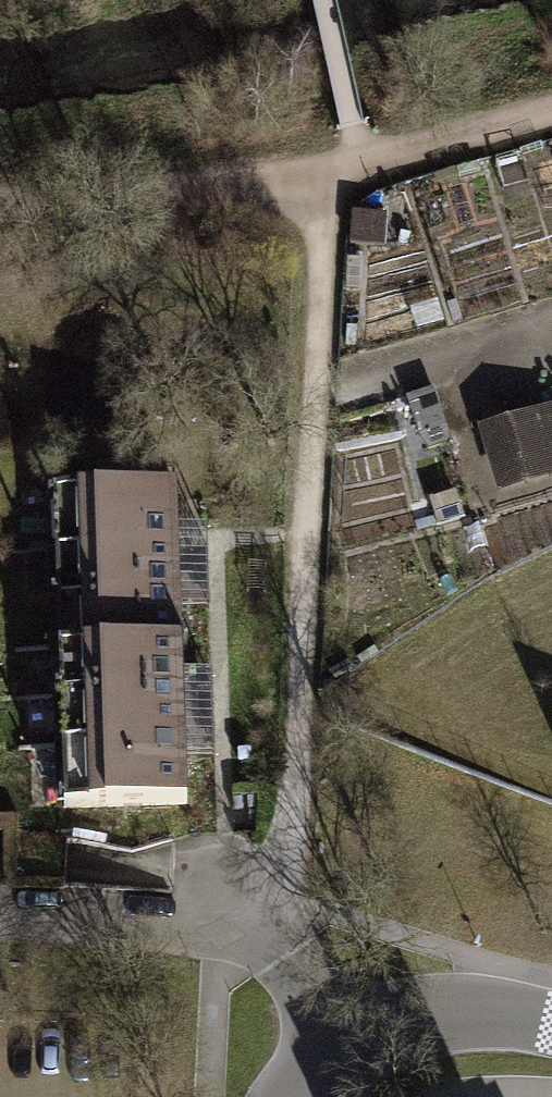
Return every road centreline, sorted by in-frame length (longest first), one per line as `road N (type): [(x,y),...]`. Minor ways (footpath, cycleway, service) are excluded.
road 1 (track): [(271,936),(281,903),(324,213),(342,167)]
road 2 (track): [(0,201),(342,167)]
road 3 (residential): [(288,1096),(328,1054),(370,1028),(419,1017),(551,1024)]
road 4 (track): [(342,167),(551,109)]
road 5 (track): [(342,167),(354,128),(325,0)]

